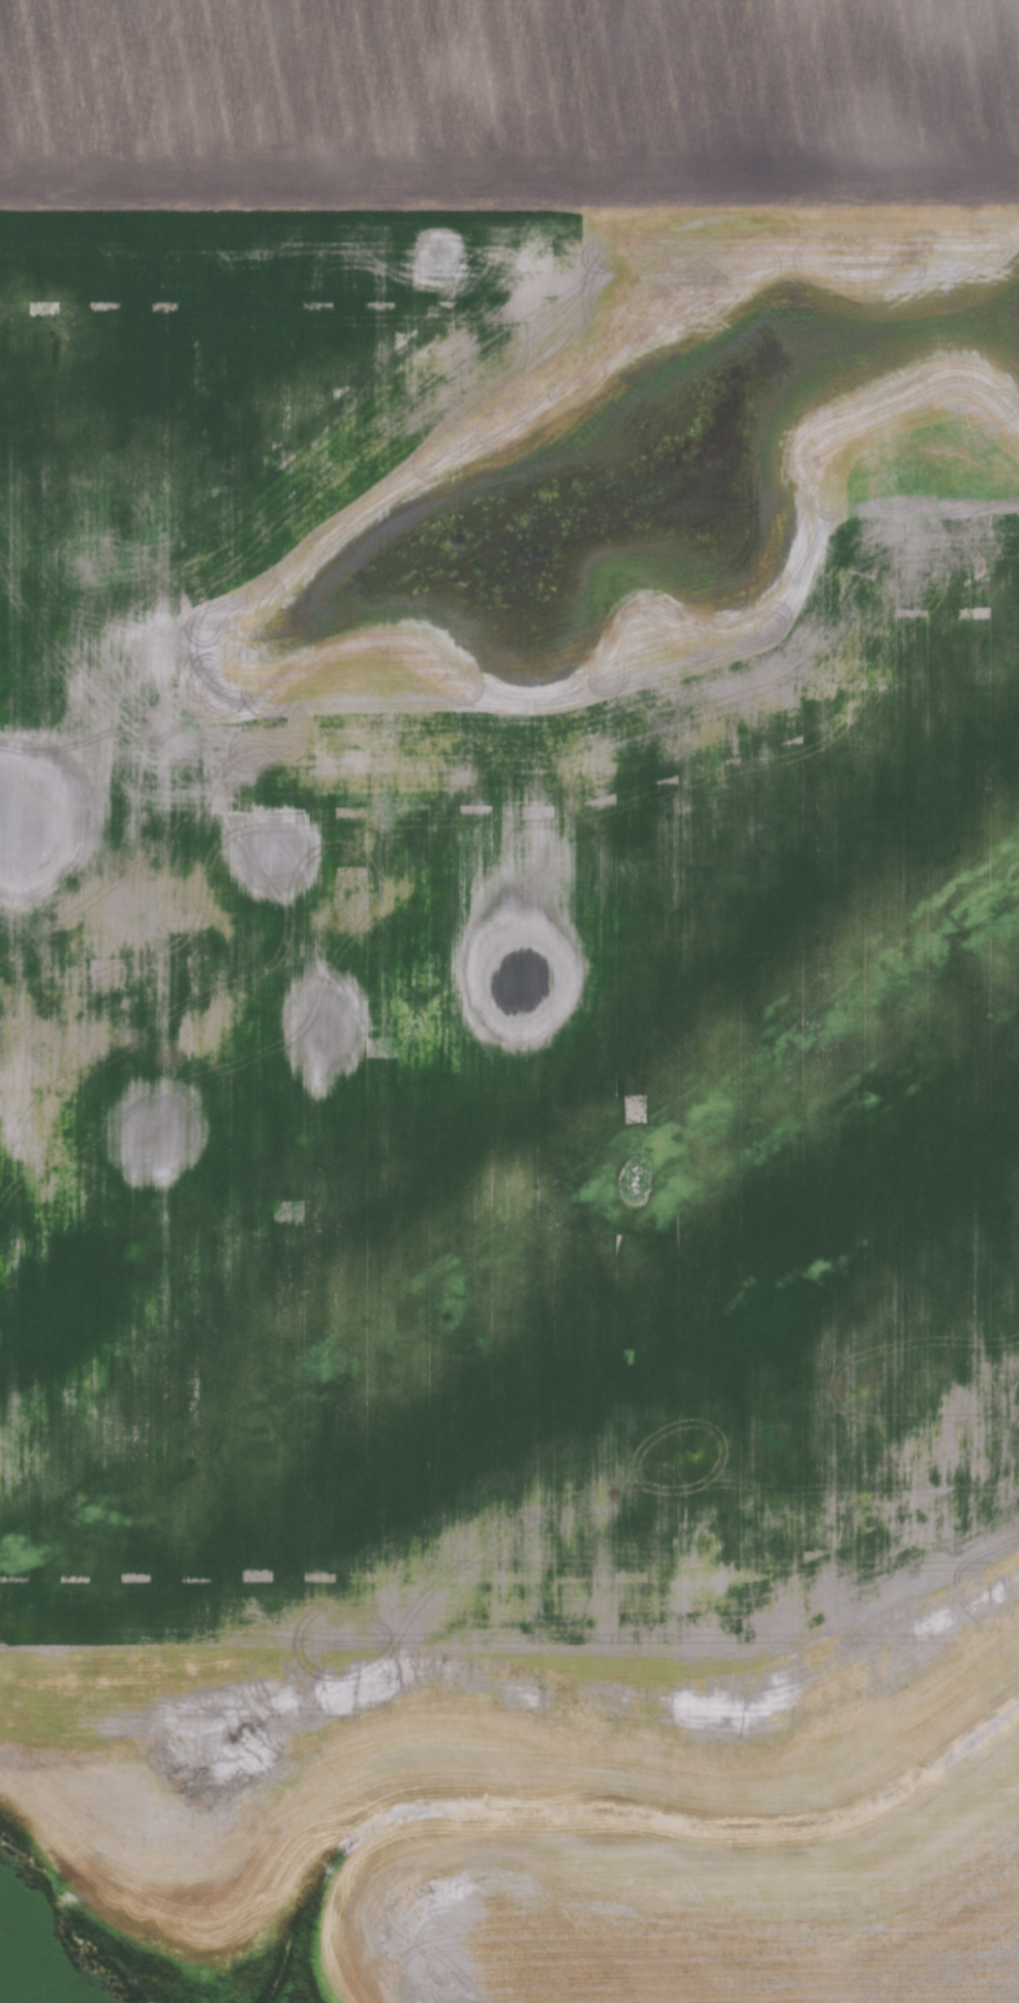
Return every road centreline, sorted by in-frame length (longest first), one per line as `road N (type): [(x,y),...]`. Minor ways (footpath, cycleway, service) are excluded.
road 1 (track): [(1018,182),(0,188)]

